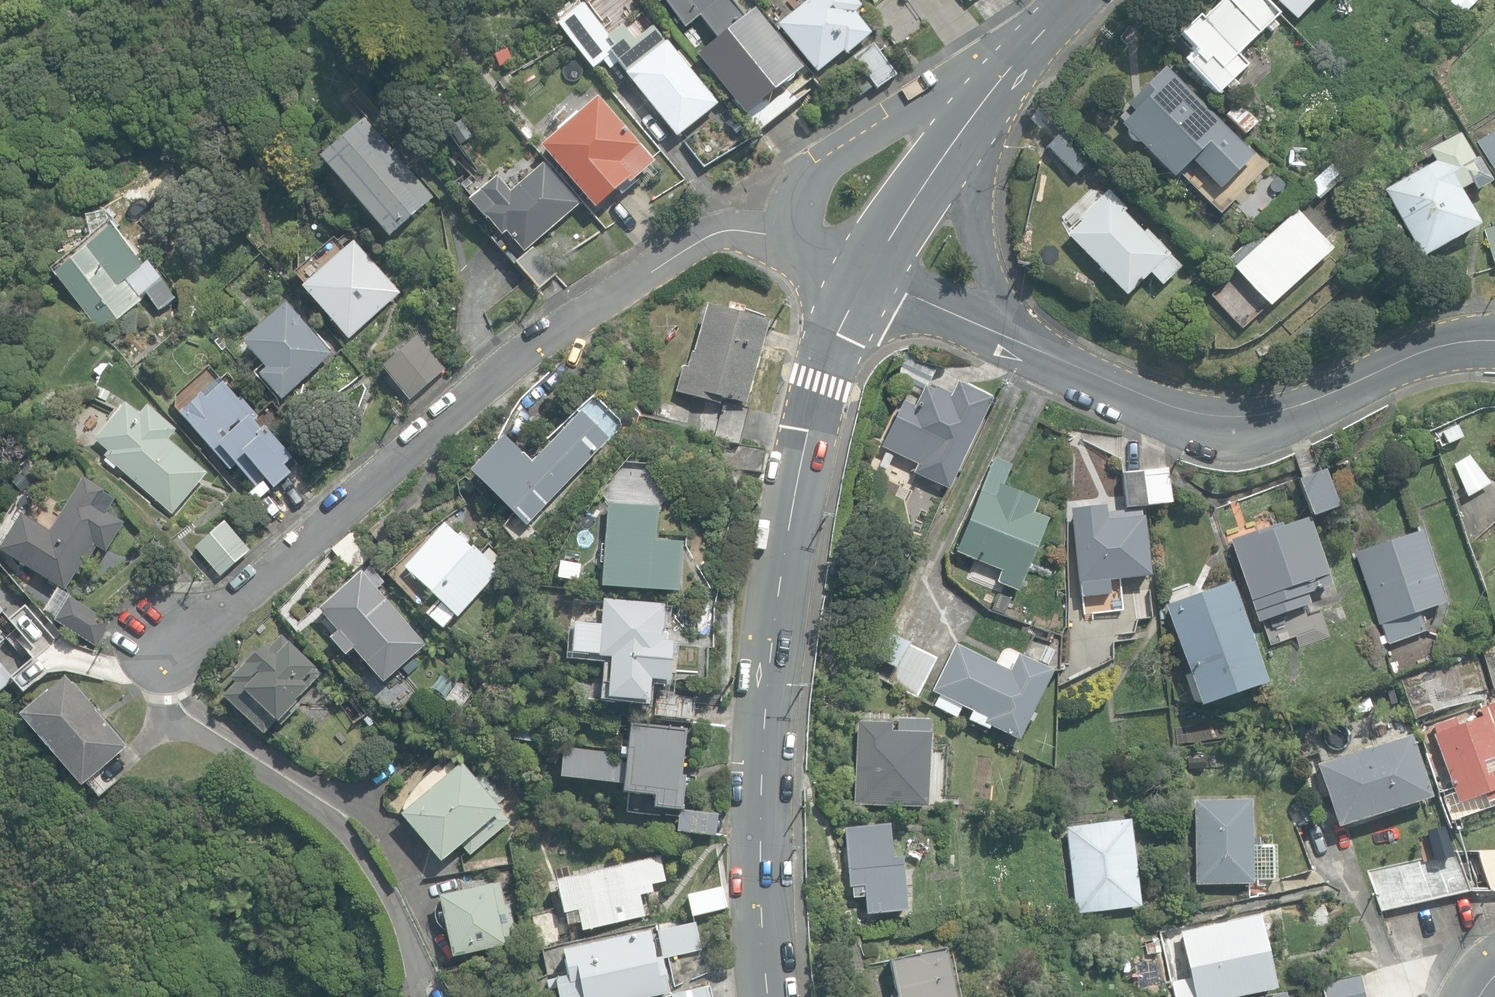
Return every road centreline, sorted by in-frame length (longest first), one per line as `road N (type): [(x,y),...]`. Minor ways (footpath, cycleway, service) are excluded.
road 1 (residential): [(785,234),(748,227),(701,236),(494,367),(310,537),(153,651)]
road 2 (tertiary): [(873,267),(821,378),(796,514),(775,784),(780,996)]
road 3 (residential): [(1064,364),(1161,404),(1244,416),(1306,402),(1417,353),(1494,340)]
road 4 (residential): [(785,234),(793,200),(822,166),(928,99),(1010,69)]
road 5 (tertiary): [(980,109),(980,238),(991,277),(1010,317),(1064,364)]
road 6 (residential): [(873,267),(1064,364)]
road 7 (tertiary): [(980,109),(873,267)]

